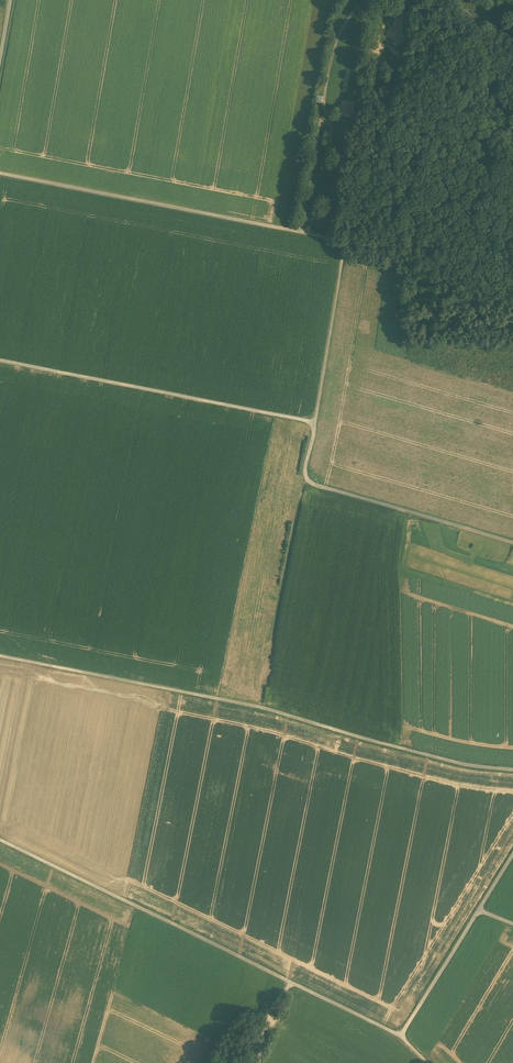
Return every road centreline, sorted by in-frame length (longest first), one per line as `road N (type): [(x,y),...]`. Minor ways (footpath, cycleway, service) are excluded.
road 1 (track): [(0,173),(346,243),(315,423)]
road 2 (track): [(512,300),(408,299),(394,100),(423,7)]
road 3 (track): [(0,838),(292,982)]
road 4 (track): [(0,364),(315,423)]
road 5 (track): [(0,657),(259,707)]
road 6 (track): [(259,707),(470,765),(512,769)]
road 7 (track): [(305,478),(259,707)]
road 8 (track): [(305,478),(512,543)]
road 9 (track): [(401,1036),(480,911)]
road 10 (track): [(512,206),(473,213),(463,206),(479,136)]
road 11 (track): [(292,982),(401,1036)]

